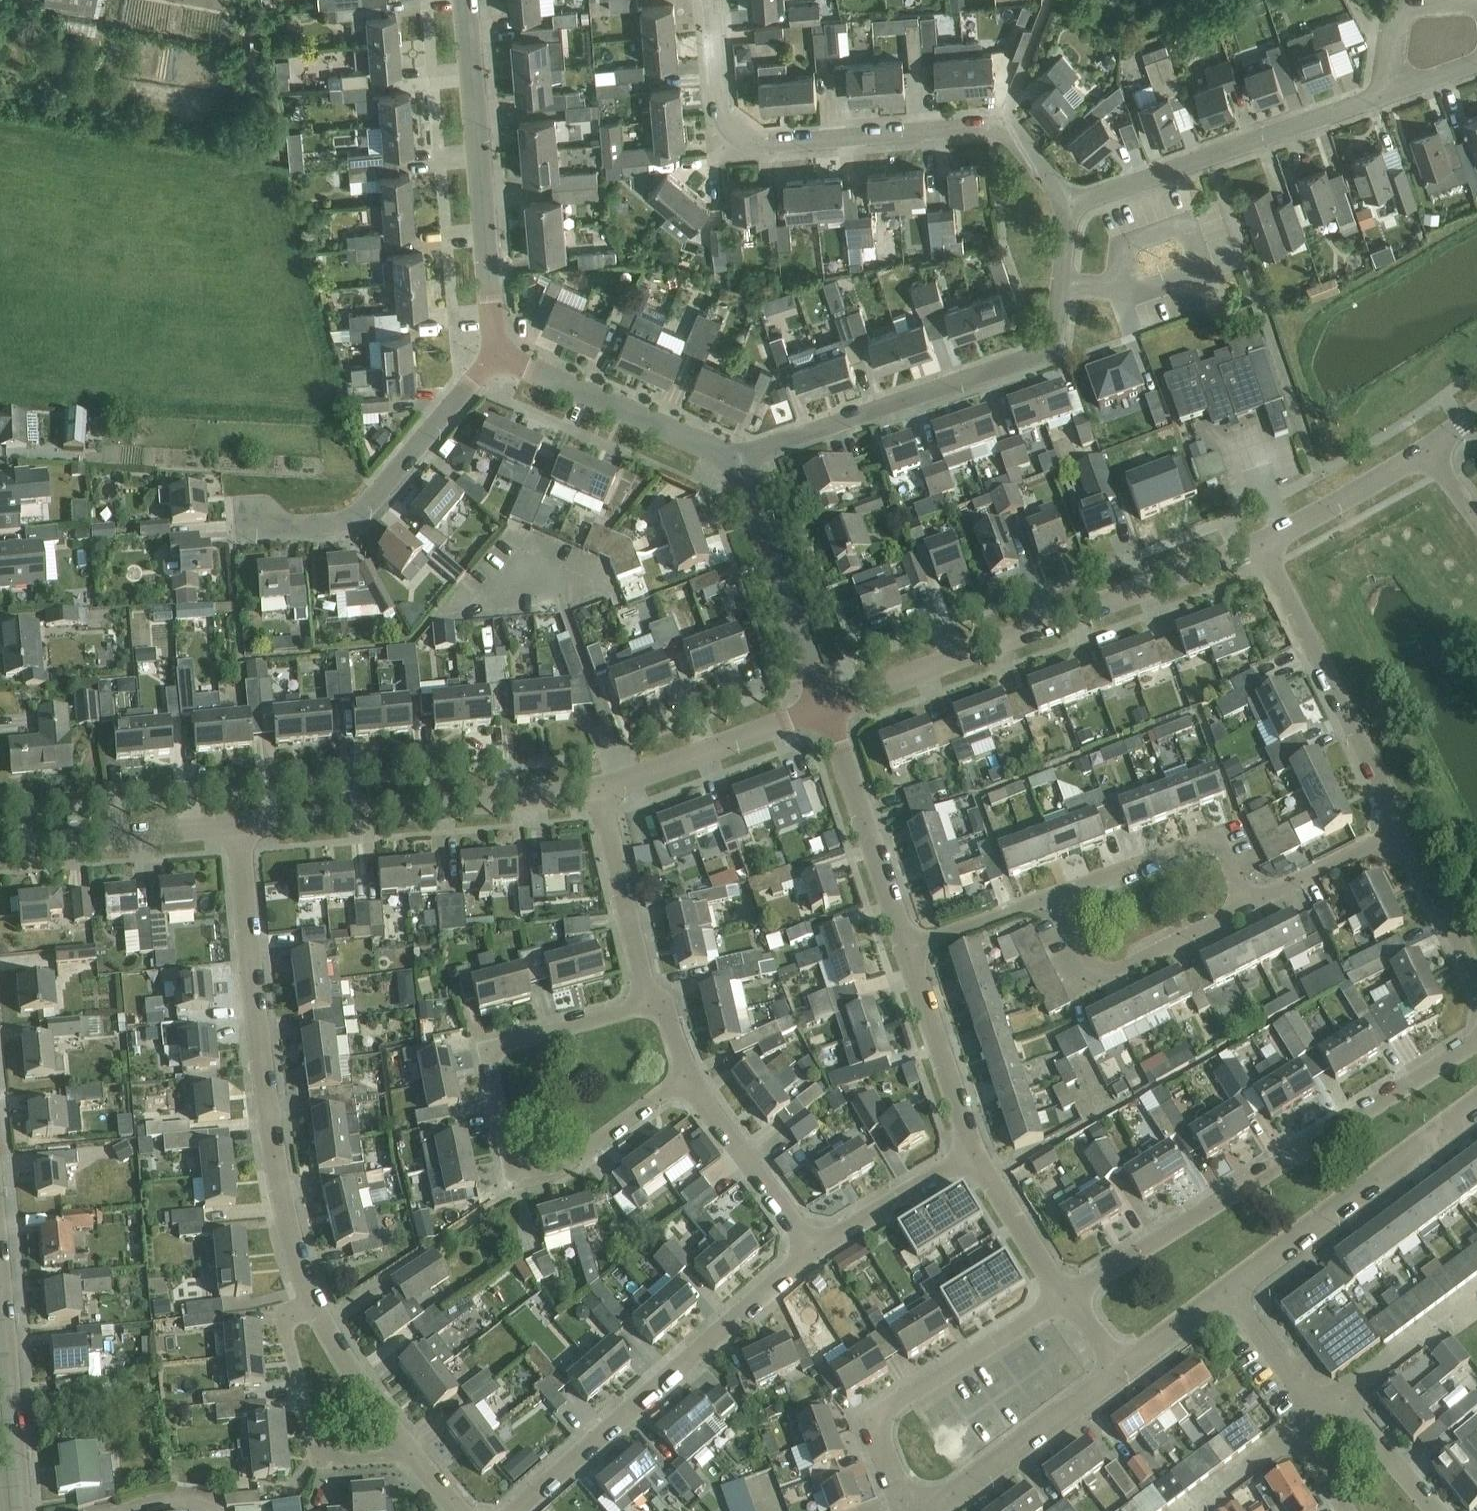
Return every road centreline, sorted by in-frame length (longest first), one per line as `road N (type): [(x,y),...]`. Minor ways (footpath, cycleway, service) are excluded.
road 1 (residential): [(657,1000),(502,1044),(485,1057),(479,1088),(494,1186),(544,1192),(695,1080)]
road 2 (residential): [(1075,204),(1010,133),(995,128),(767,149),(744,142),(723,120),(712,0)]
road 3 (residential): [(319,1309),(292,1223),(274,1119),(247,829)]
road 4 (residential): [(746,464),(1063,346),(1075,204)]
road 5 (residential): [(1073,1298),(1476,1048)]
road 6 (residential): [(832,707),(1264,544)]
road 7 (residential): [(519,1510),(818,1245)]
road 8 (residential): [(501,359),(472,0)]
road 9 (residential): [(247,829),(598,795)]
road 10 (residential): [(1391,92),(1075,204)]
road 11 (residential): [(1407,832),(1264,544)]
road 12 (residential): [(256,531),(354,523),(374,512),(501,359)]
road 13 (residential): [(1231,1292),(1476,1104)]
road 14 (residential): [(905,1498),(881,1432),(886,1419),(1073,1298)]
road 15 (residential): [(501,359),(746,464)]
road 16 (residential): [(319,1309),(297,1314),(289,1327),(307,1417),(327,1462),(395,1458),(411,1449)]
road 17 (residential): [(832,707),(746,464)]
road 18 (residential): [(914,950),(832,707)]
road 19 (residential): [(1067,899),(1098,966),(1117,976),(1259,905)]
road 20 (residential): [(598,795),(622,774),(832,707)]
road 21 (residential): [(0,848),(247,829)]
road 22 (residential): [(1259,905),(1222,843),(1067,899)]
road 23 (residential): [(946,1510),(1130,1371)]
road 24 (residential): [(657,1000),(598,795)]
road 25 (residential): [(972,1154),(914,950)]
road 26 (residential): [(818,1245),(695,1080)]
road 27 (residential): [(1264,544),(1427,454)]
road 28 (residential): [(818,1245),(972,1154)]
road 29 (residential): [(1073,1298),(972,1154)]
road 30 (residential): [(411,1449),(319,1309)]
road 31 (residential): [(1259,905),(1407,832)]
road 32 (residential): [(914,950),(1067,899)]
road 33 (residential): [(1348,1396),(1476,1299)]
road 34 (residential): [(1476,972),(1407,832)]
road 35 (residential): [(1391,92),(1401,16),(1409,8),(1476,5)]
road 36 (residential): [(1319,1416),(1231,1292)]
road 37 (residential): [(1348,1396),(1439,1510)]
road 38 (residential): [(1299,1431),(1194,1510)]
road 39 (residential): [(13,1510),(0,1382)]
road 40 (residential): [(1130,1371),(1231,1292)]

